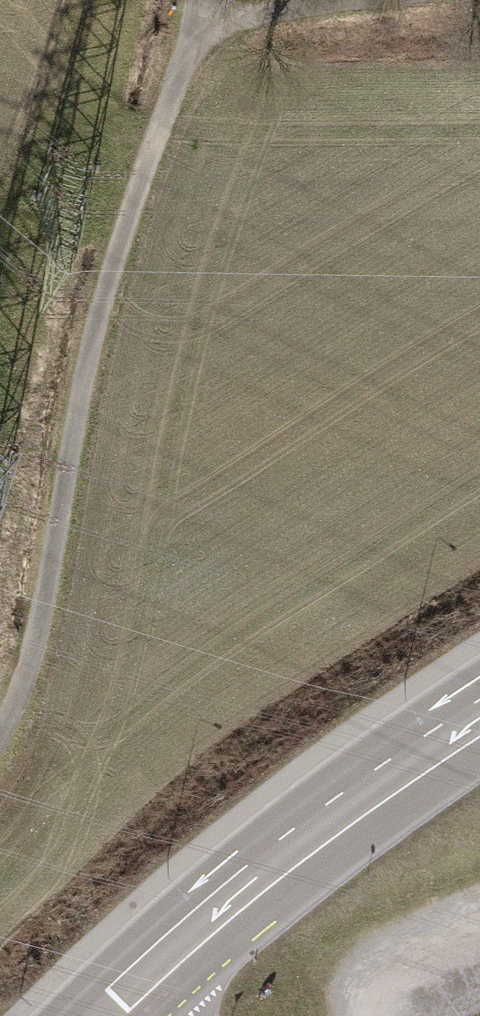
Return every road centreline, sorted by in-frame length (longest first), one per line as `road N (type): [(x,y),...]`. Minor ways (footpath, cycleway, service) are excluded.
road 1 (track): [(0,735),(32,651),(103,301),(199,19)]
road 2 (tertiary): [(97,1015),(275,854),(479,706)]
road 3 (track): [(199,19),(355,0)]

